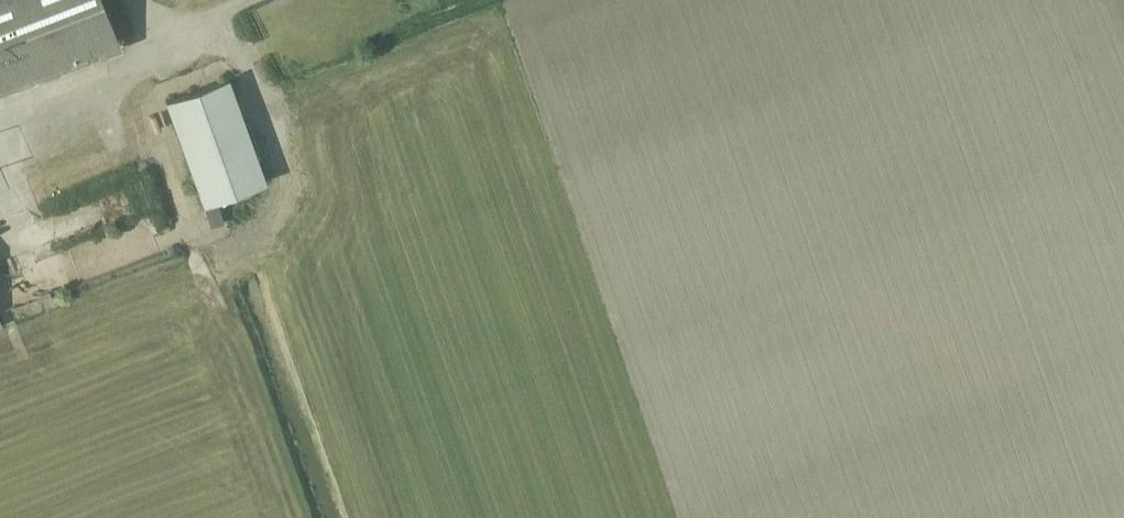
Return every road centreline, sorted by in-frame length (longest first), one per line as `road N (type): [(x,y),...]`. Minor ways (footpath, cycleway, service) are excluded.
road 1 (track): [(131,57),(274,0)]

